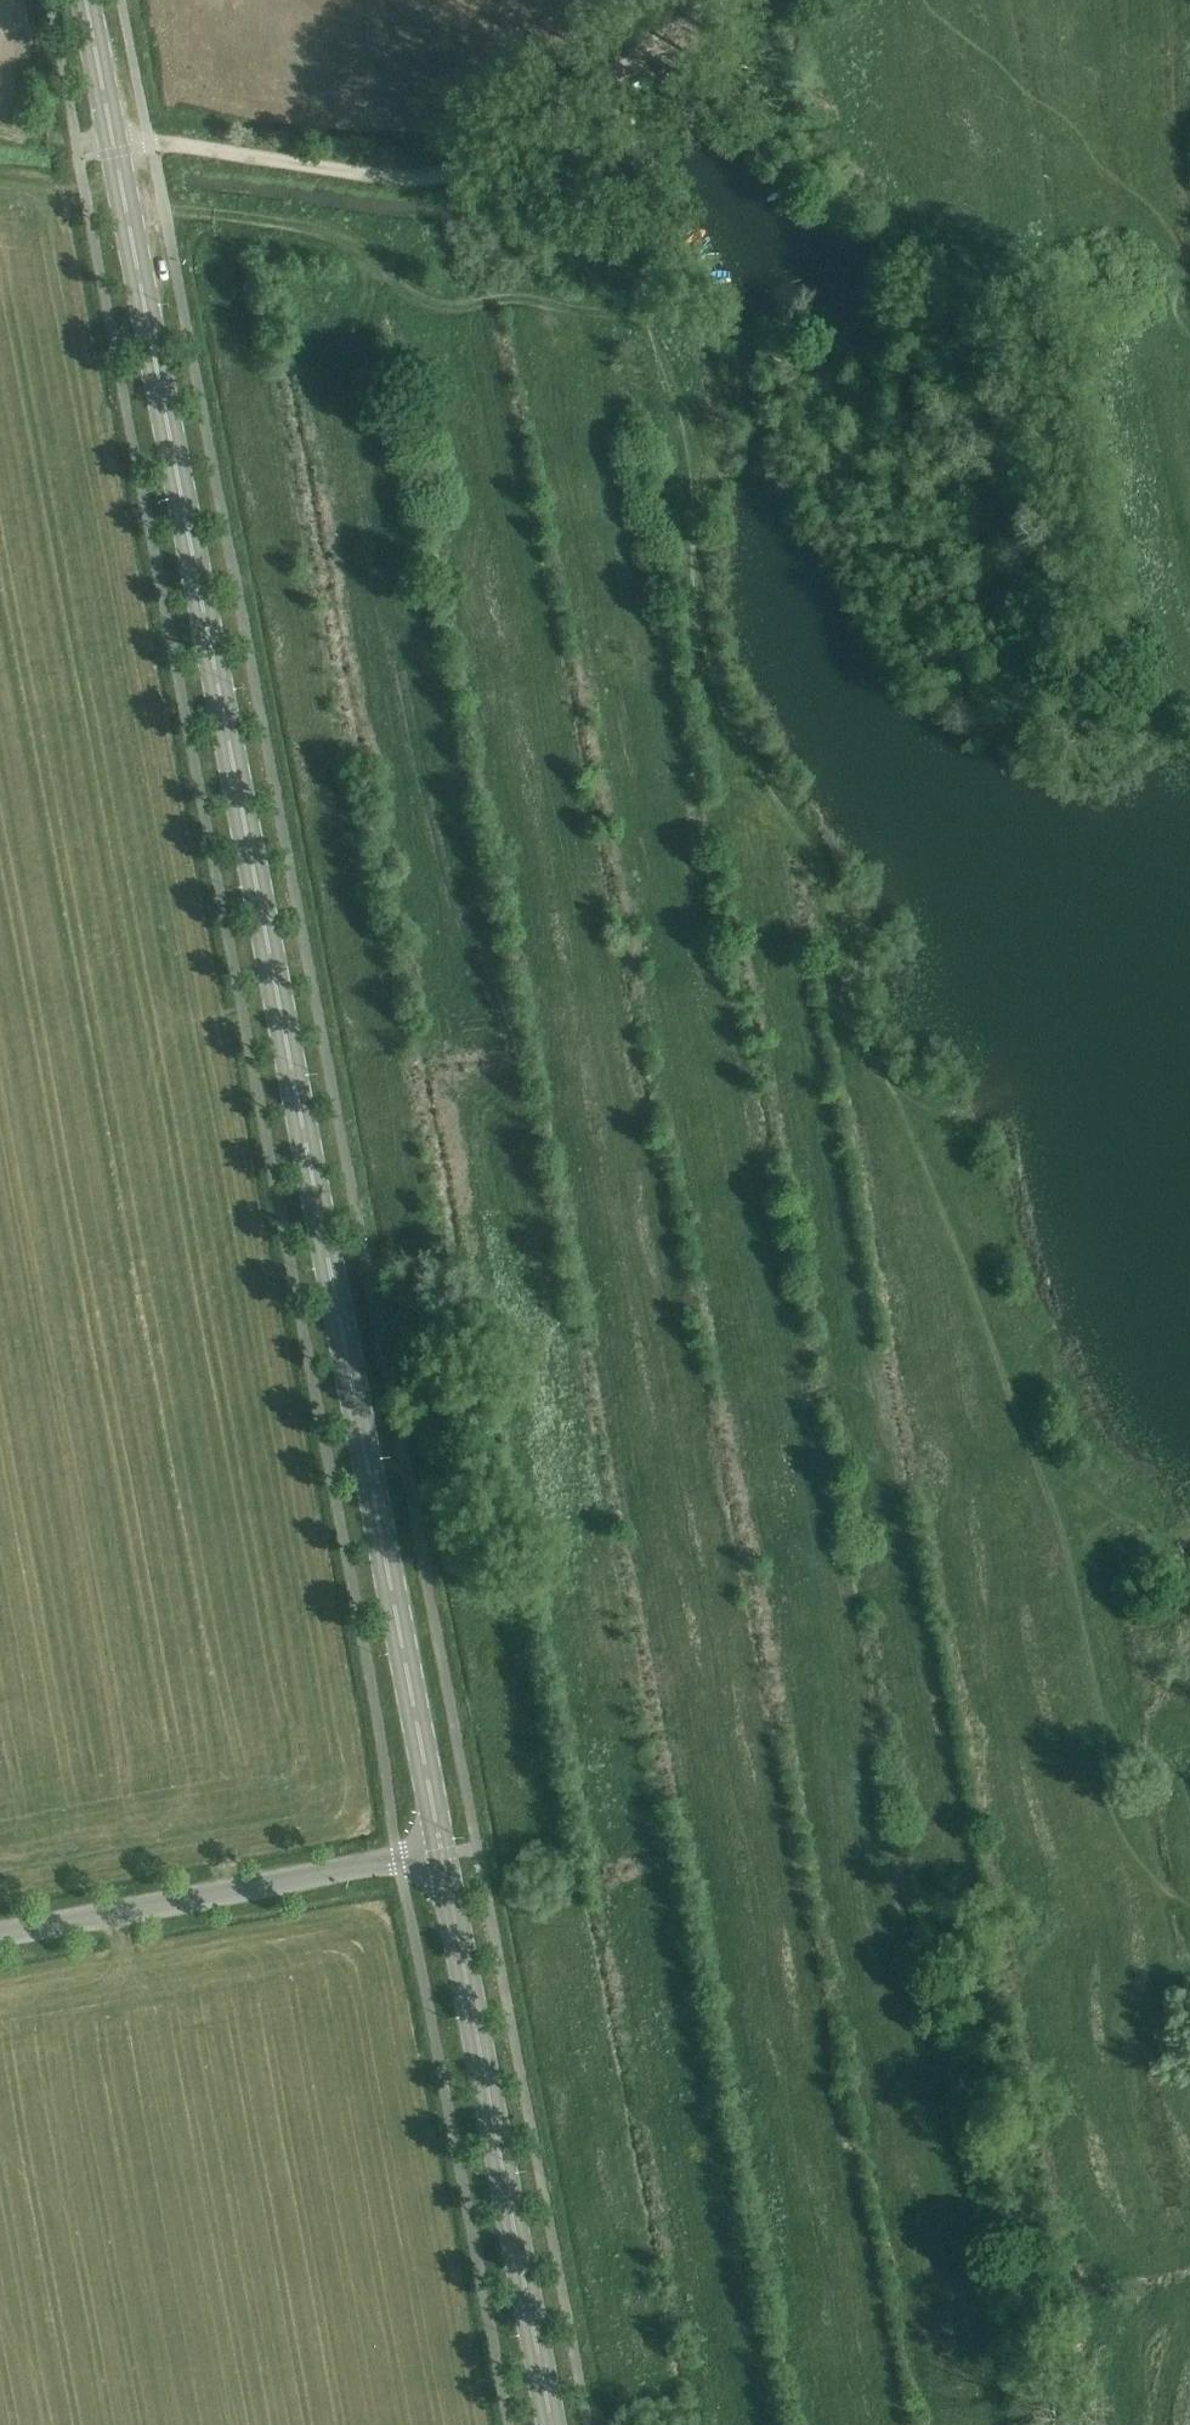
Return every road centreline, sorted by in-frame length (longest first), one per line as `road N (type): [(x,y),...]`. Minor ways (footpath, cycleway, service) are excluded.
road 1 (tertiary): [(442,1855),(118,147)]
road 2 (track): [(157,149),(419,181),(466,173),(716,0)]
road 3 (tertiary): [(551,2424),(442,1855)]
road 4 (unclassified): [(0,1935),(442,1855)]
road 5 (tertiary): [(118,147),(89,0)]

